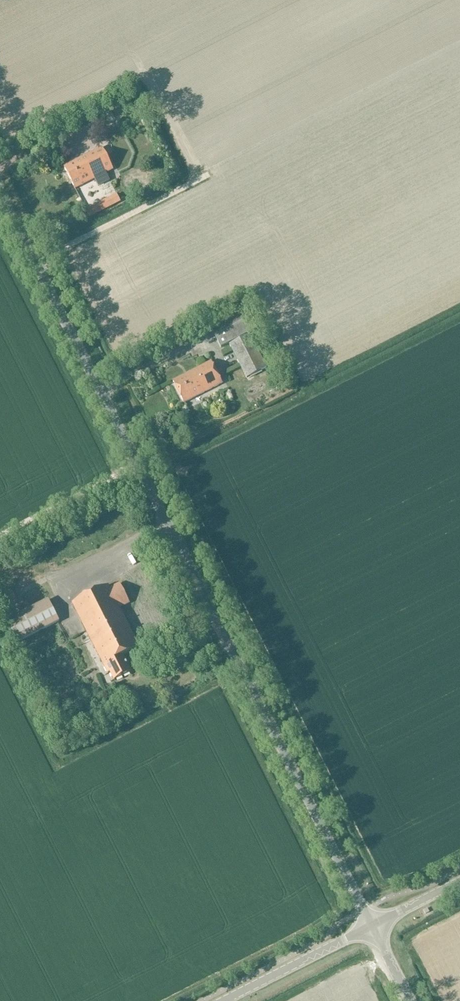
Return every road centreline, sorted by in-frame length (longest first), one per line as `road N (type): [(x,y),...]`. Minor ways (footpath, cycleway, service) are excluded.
road 1 (unclassified): [(371,926),(0,203)]
road 2 (unclassified): [(223,1000),(371,926)]
road 3 (track): [(0,540),(131,465)]

